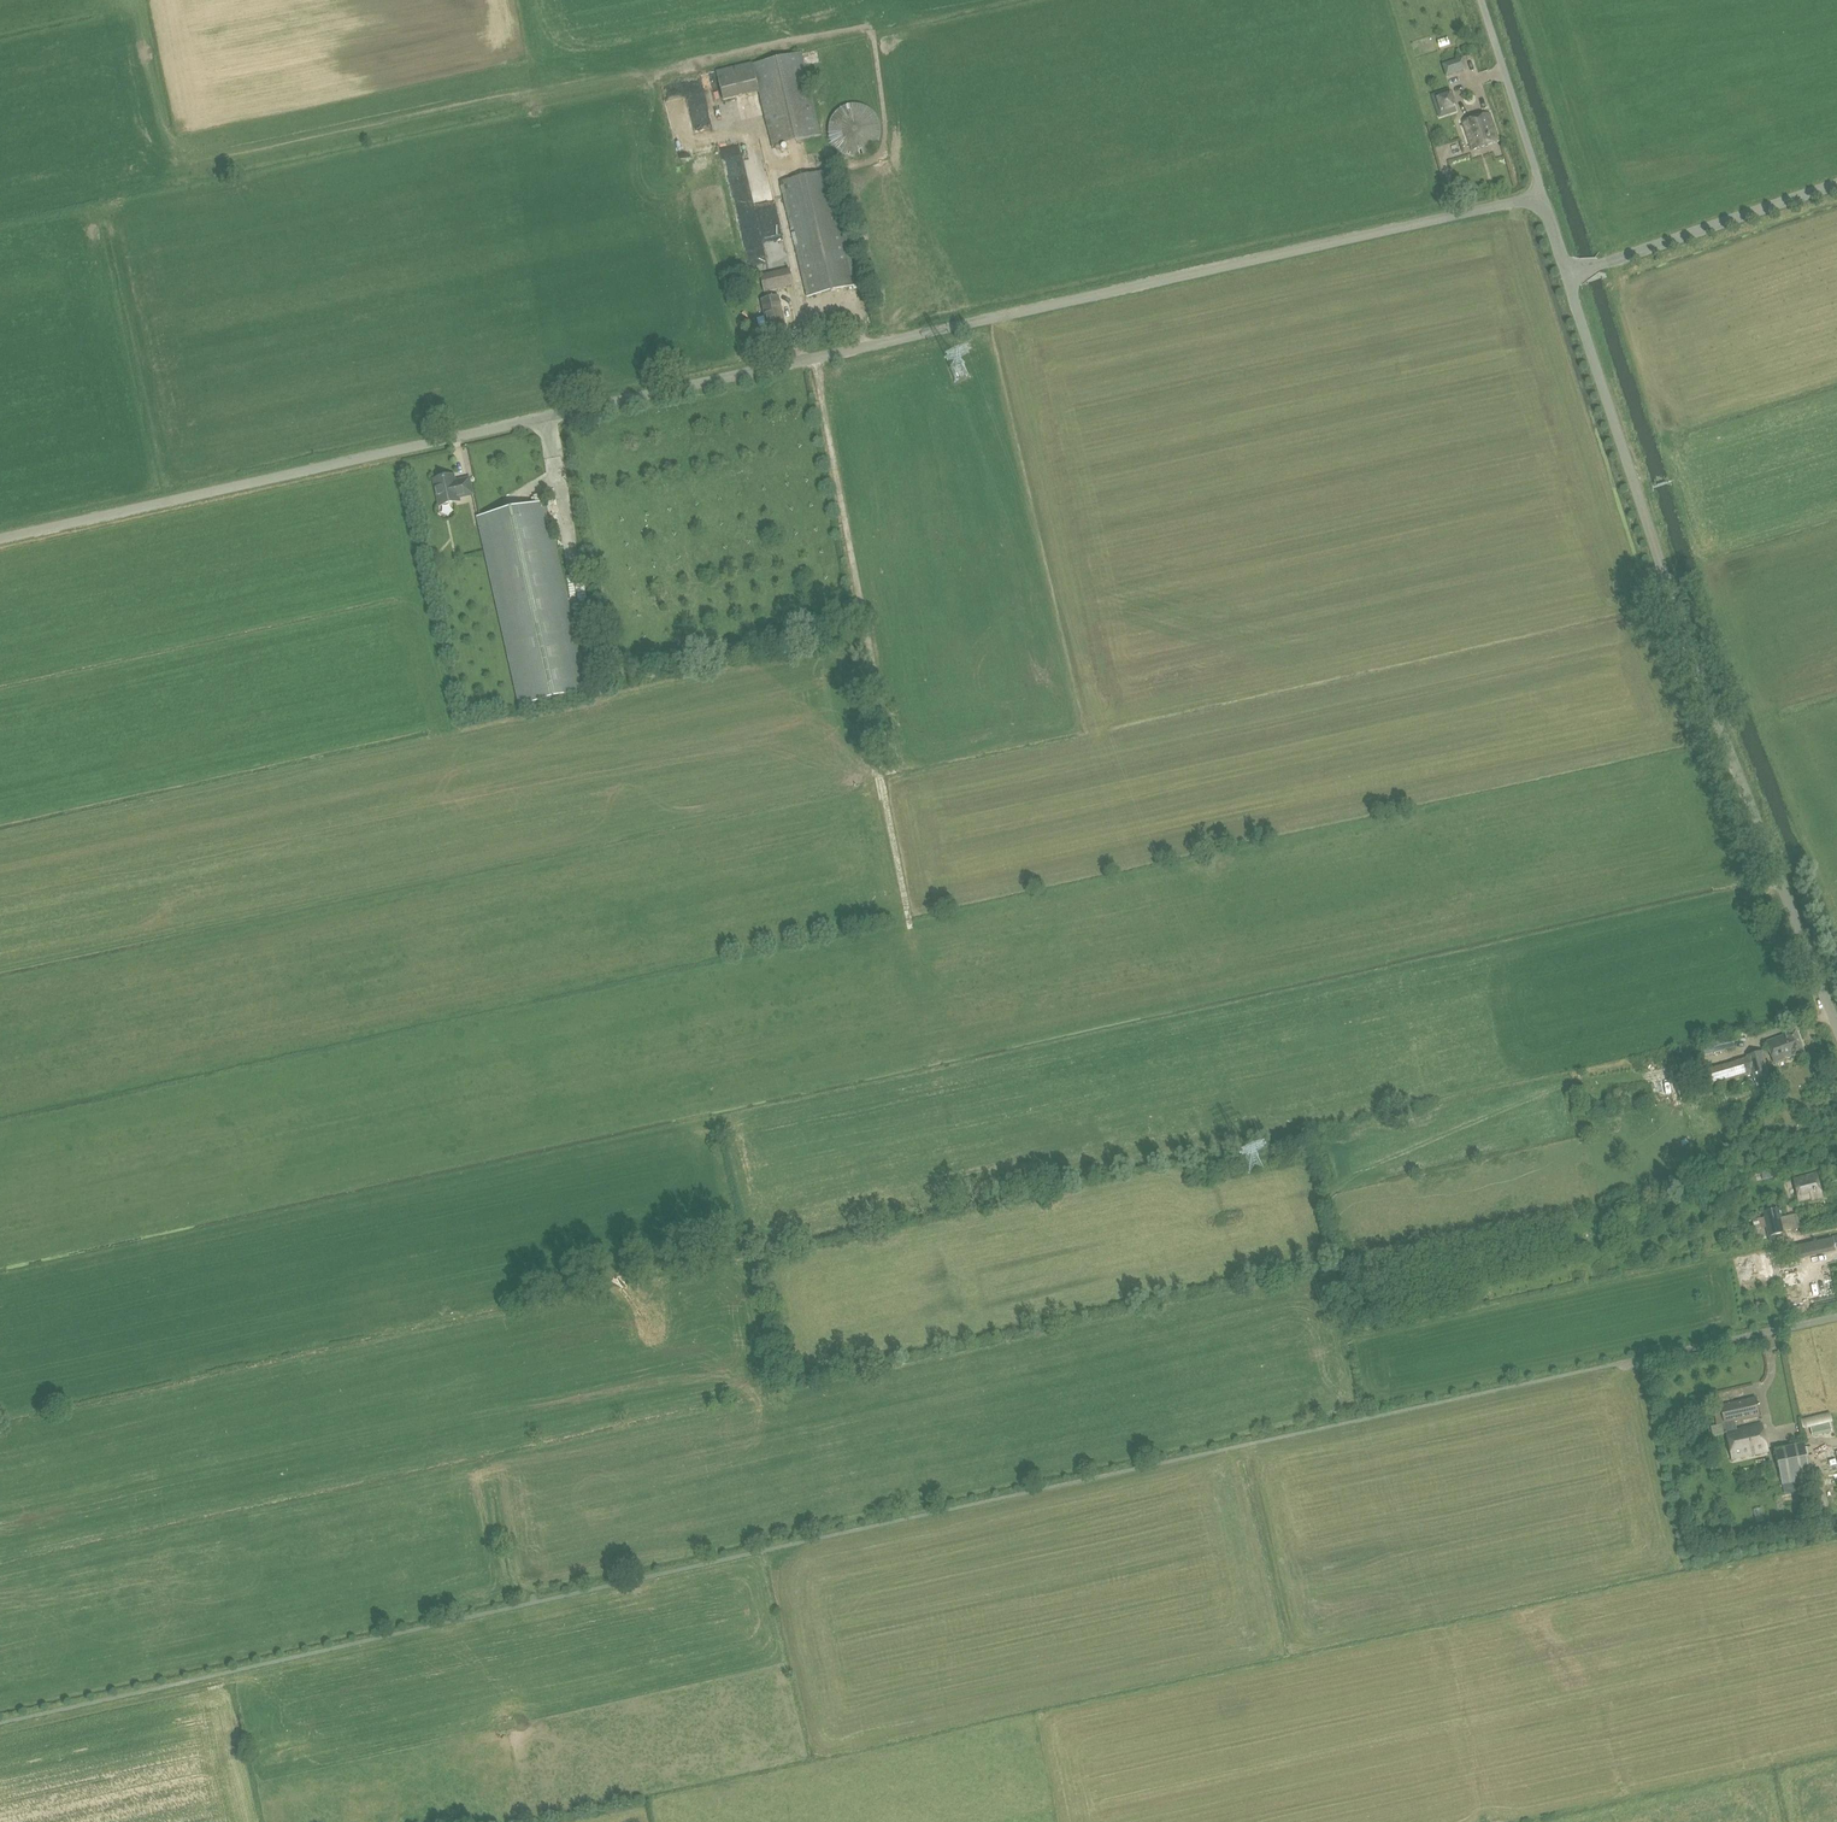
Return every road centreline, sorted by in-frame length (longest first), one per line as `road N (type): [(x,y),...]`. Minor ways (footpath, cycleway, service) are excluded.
road 1 (unclassified): [(0,540),(1540,196)]
road 2 (unclassified): [(1836,1023),(1683,633),(1567,276)]
road 3 (unclassified): [(1567,276),(1836,185)]
road 4 (unclassified): [(1621,1362),(1836,1315)]
road 5 (unclassified): [(1540,196),(1478,0)]

